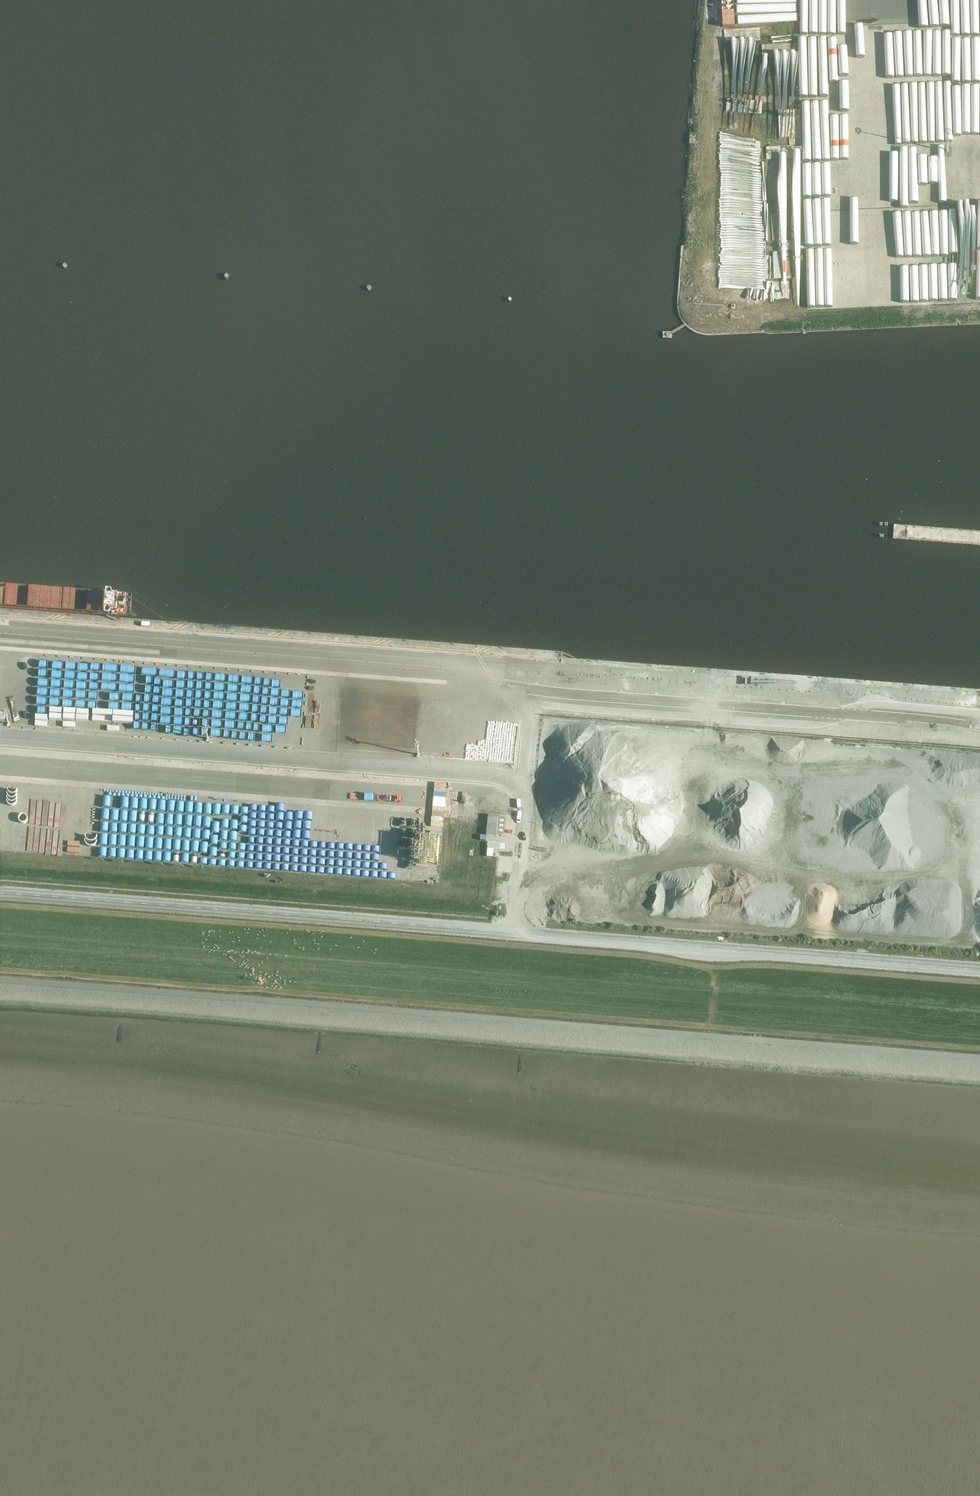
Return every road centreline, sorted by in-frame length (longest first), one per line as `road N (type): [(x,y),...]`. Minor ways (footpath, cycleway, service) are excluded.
road 1 (track): [(979,1059),(0,983)]
road 2 (tertiary): [(979,969),(0,893)]

